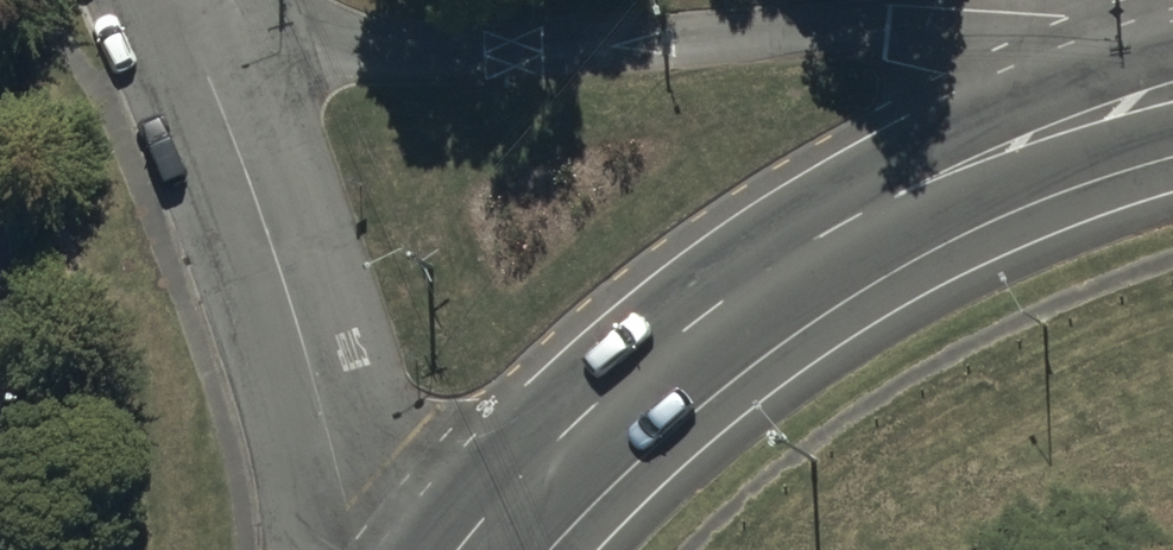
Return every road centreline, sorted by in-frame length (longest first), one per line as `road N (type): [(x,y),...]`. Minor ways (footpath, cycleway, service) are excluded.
road 1 (residential): [(184,7),(342,70),(877,30),(1172,83)]
road 2 (secondary): [(457,549),(590,412),(752,279),(972,153),(1172,86)]
road 3 (residential): [(184,7),(267,240),(363,549)]

